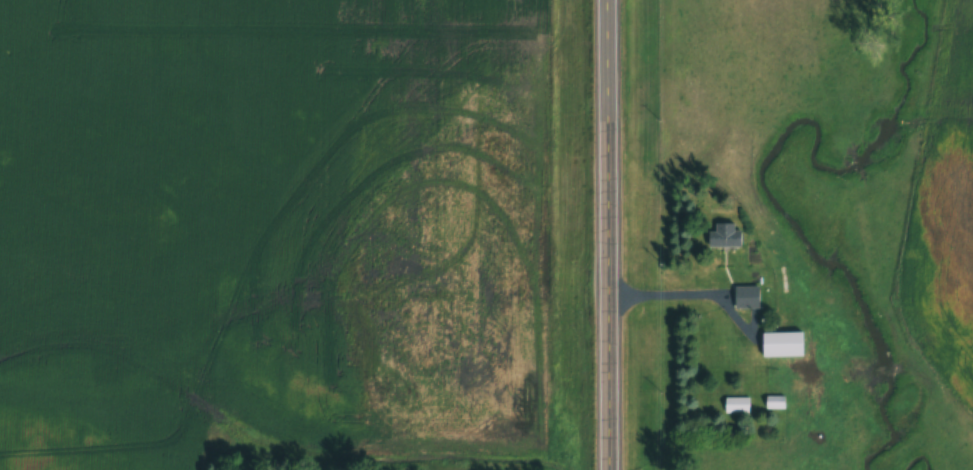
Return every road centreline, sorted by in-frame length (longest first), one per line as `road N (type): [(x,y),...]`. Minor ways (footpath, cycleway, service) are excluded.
road 1 (primary): [(613,469),(612,0)]

